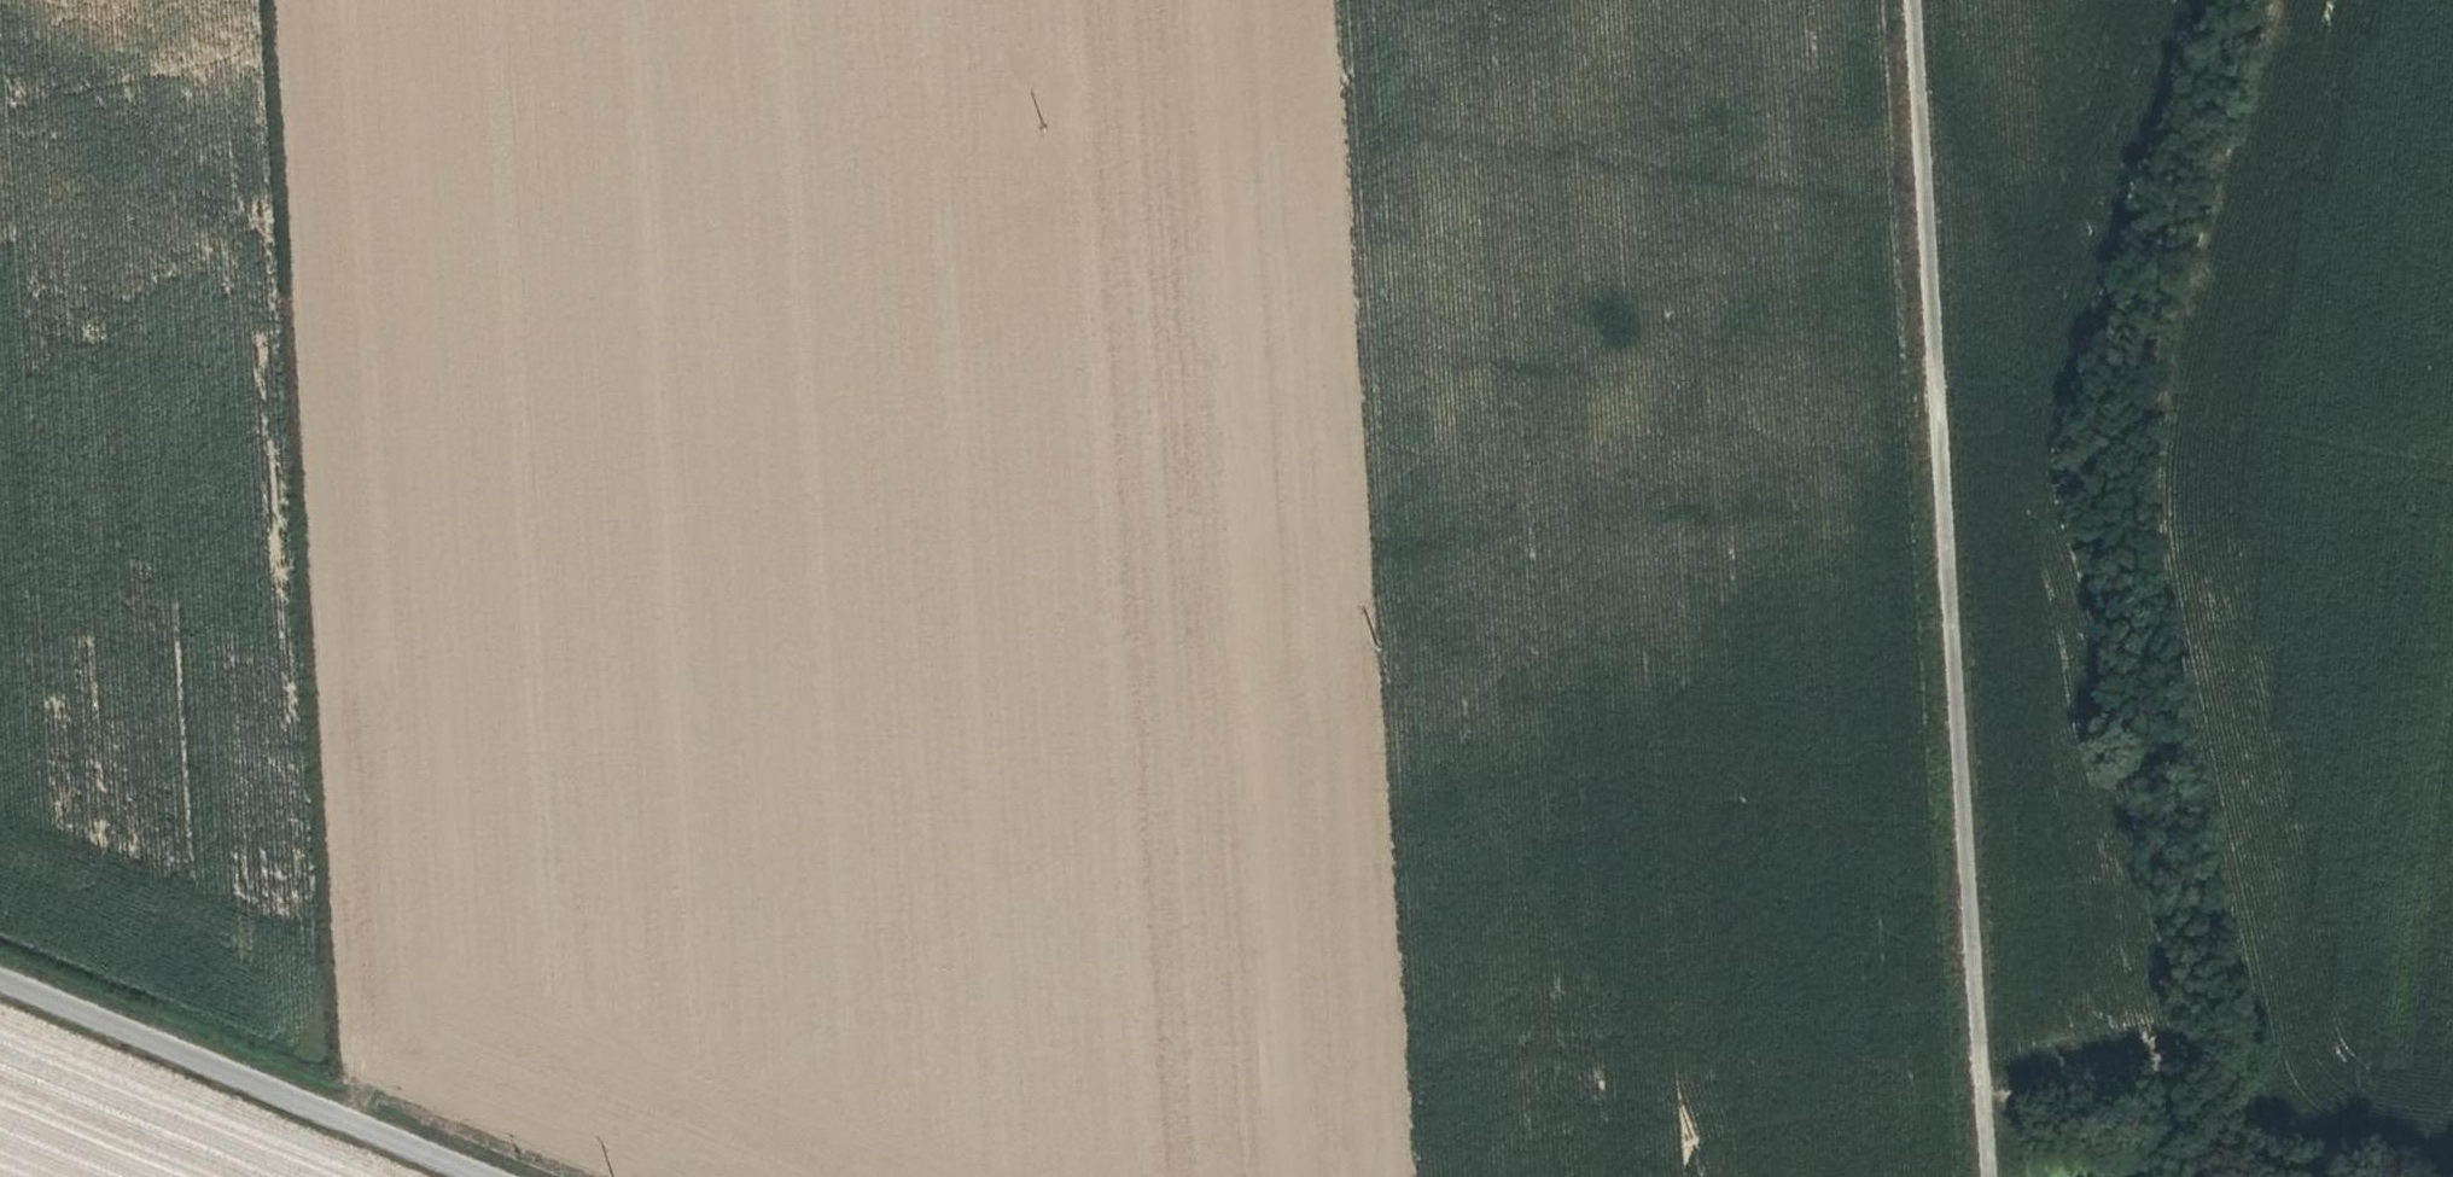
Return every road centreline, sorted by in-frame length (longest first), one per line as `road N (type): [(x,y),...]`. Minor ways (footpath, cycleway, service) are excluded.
road 1 (unclassified): [(1916,0),(1940,525),(1990,1176)]
road 2 (unclassified): [(0,991),(476,1176)]

